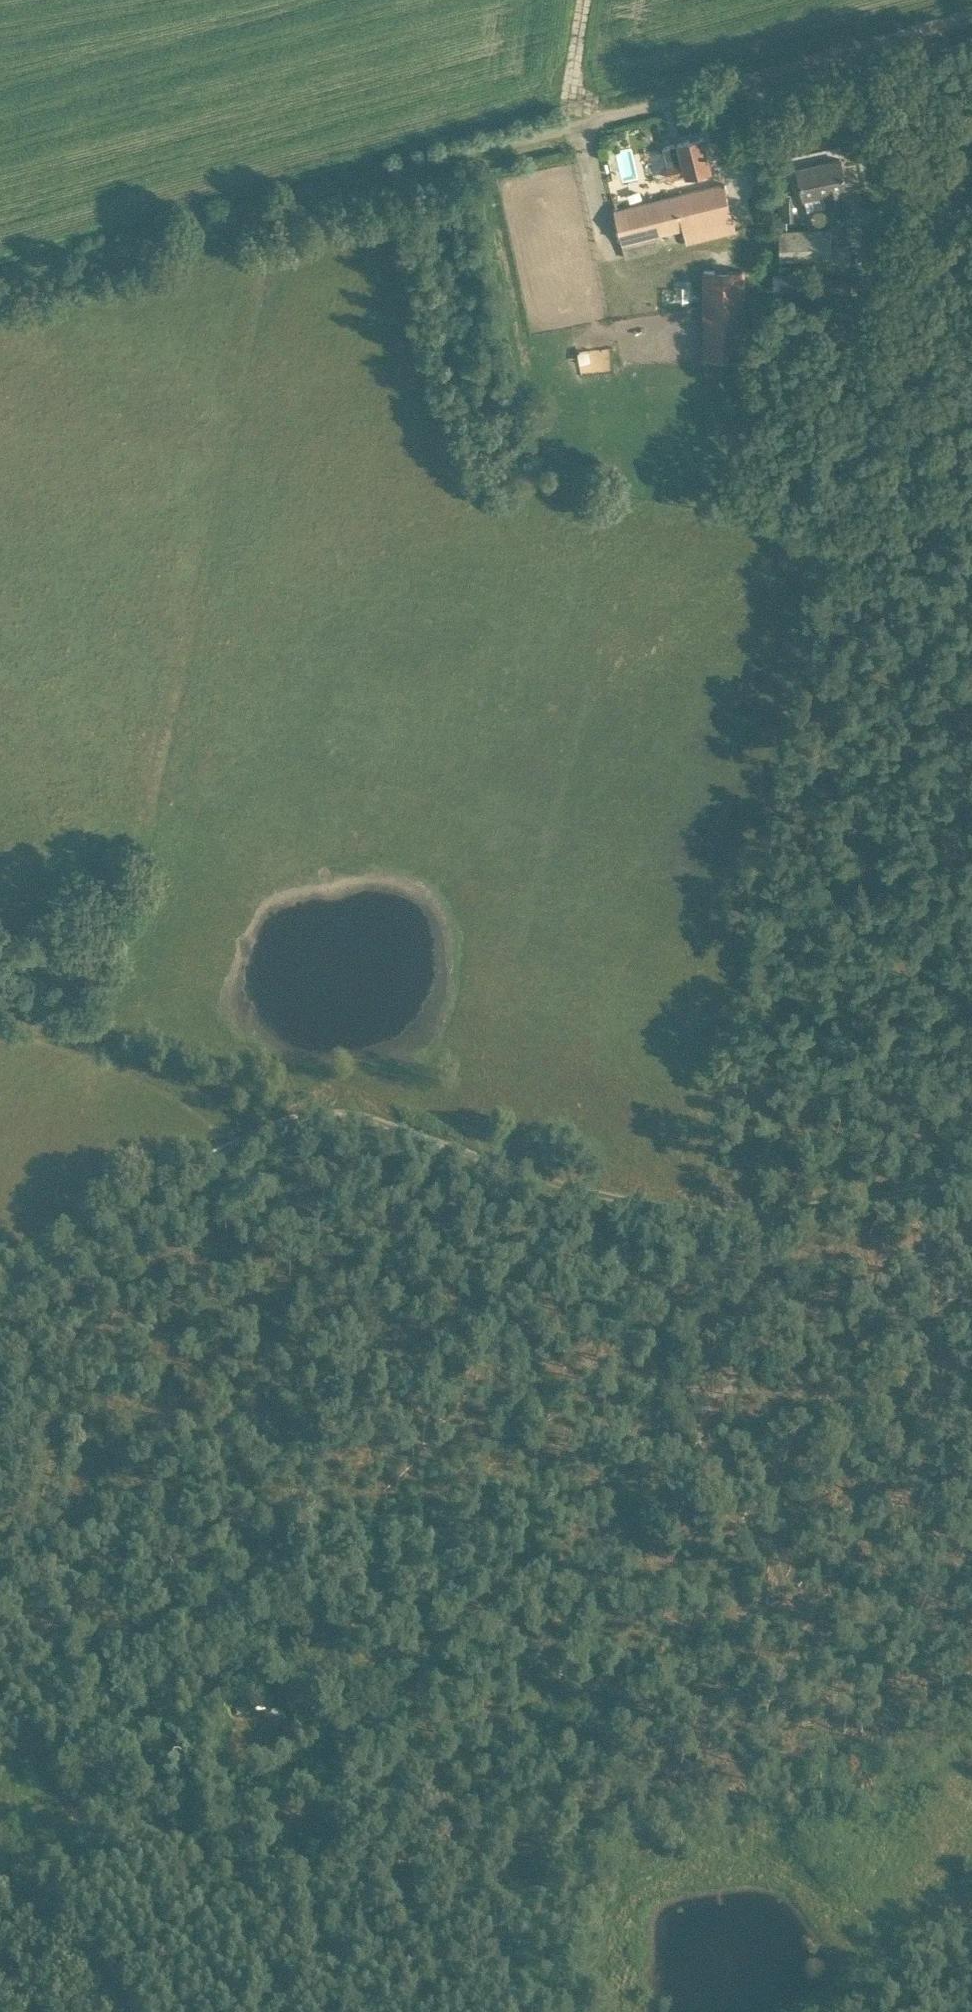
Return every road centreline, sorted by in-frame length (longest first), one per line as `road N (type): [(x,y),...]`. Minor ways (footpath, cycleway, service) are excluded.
road 1 (track): [(0,1252),(321,1093),(716,1216),(971,1168)]
road 2 (track): [(0,291),(604,148)]
road 3 (unclassified): [(604,148),(971,36)]
road 4 (track): [(590,0),(579,70),(604,148)]

